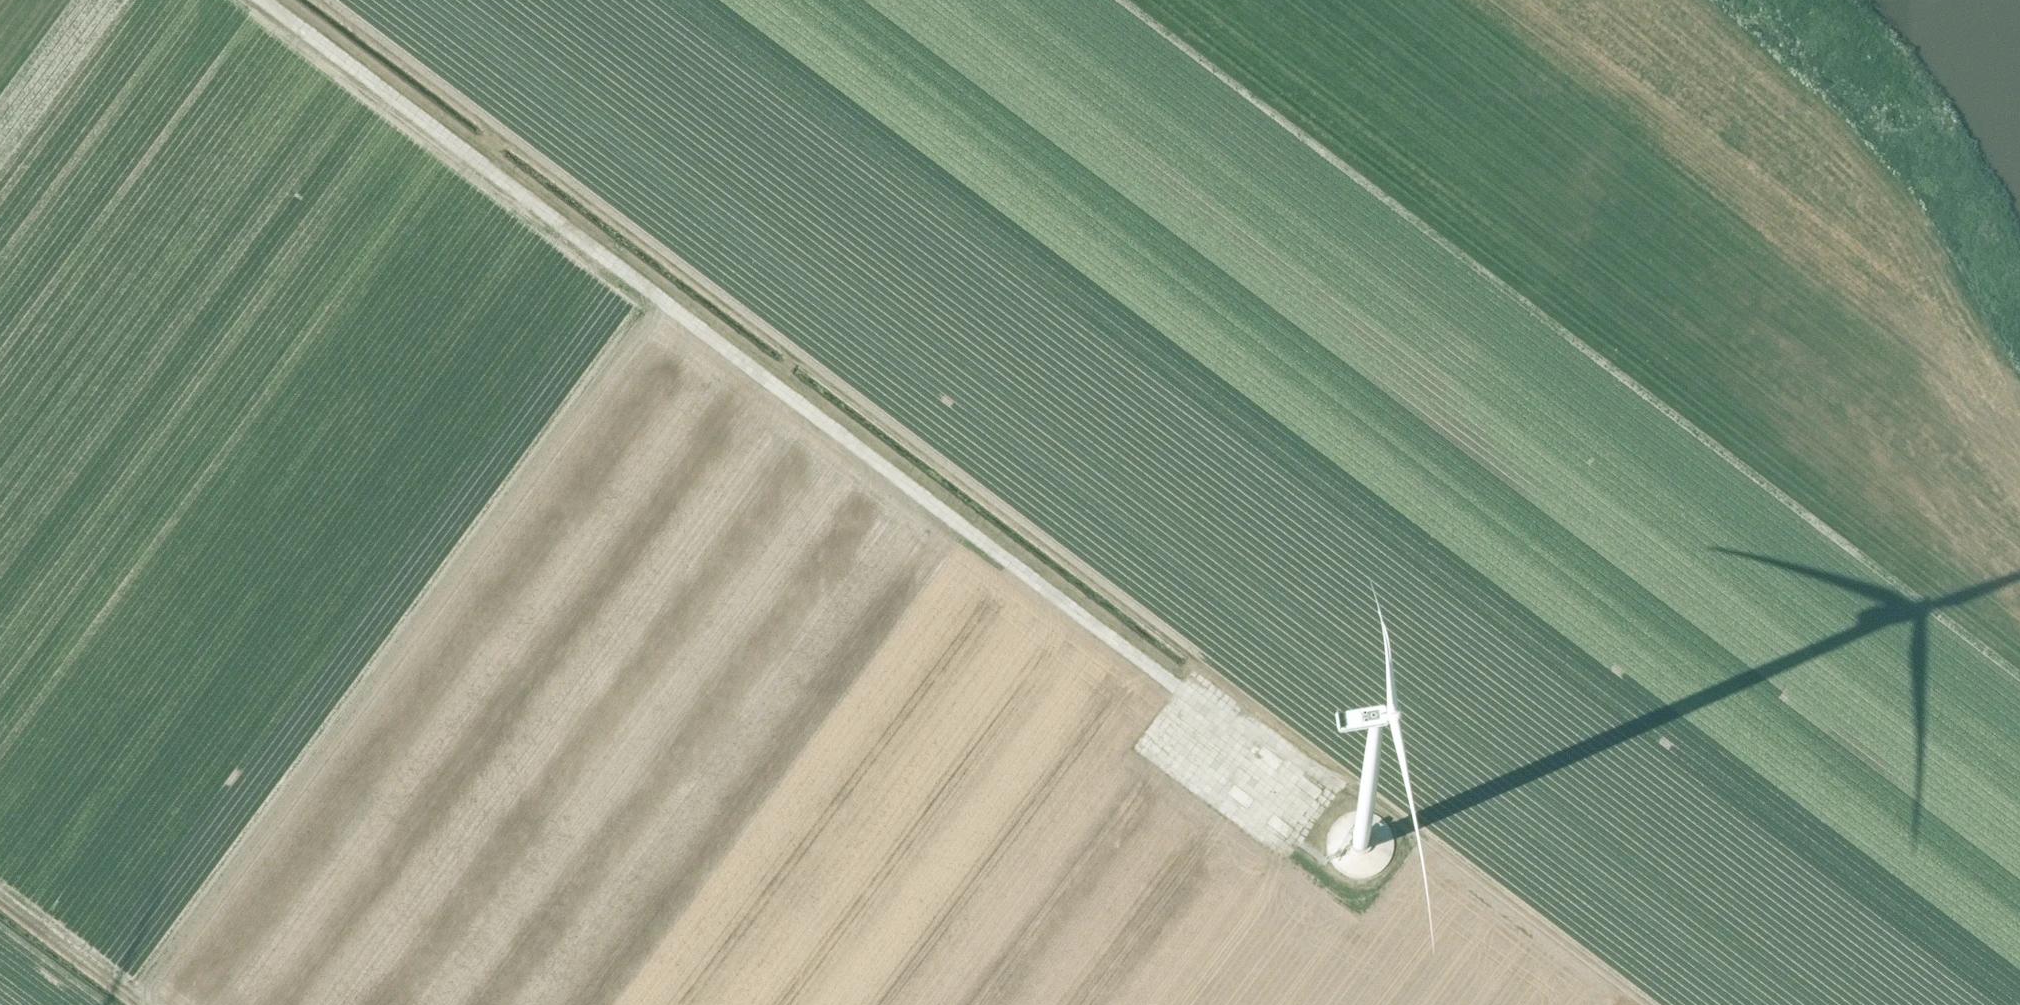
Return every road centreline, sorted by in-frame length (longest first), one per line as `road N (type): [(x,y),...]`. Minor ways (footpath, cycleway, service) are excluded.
road 1 (track): [(1639,1004),(1392,812),(1364,798),(1326,799)]
road 2 (track): [(148,1004),(0,893)]

